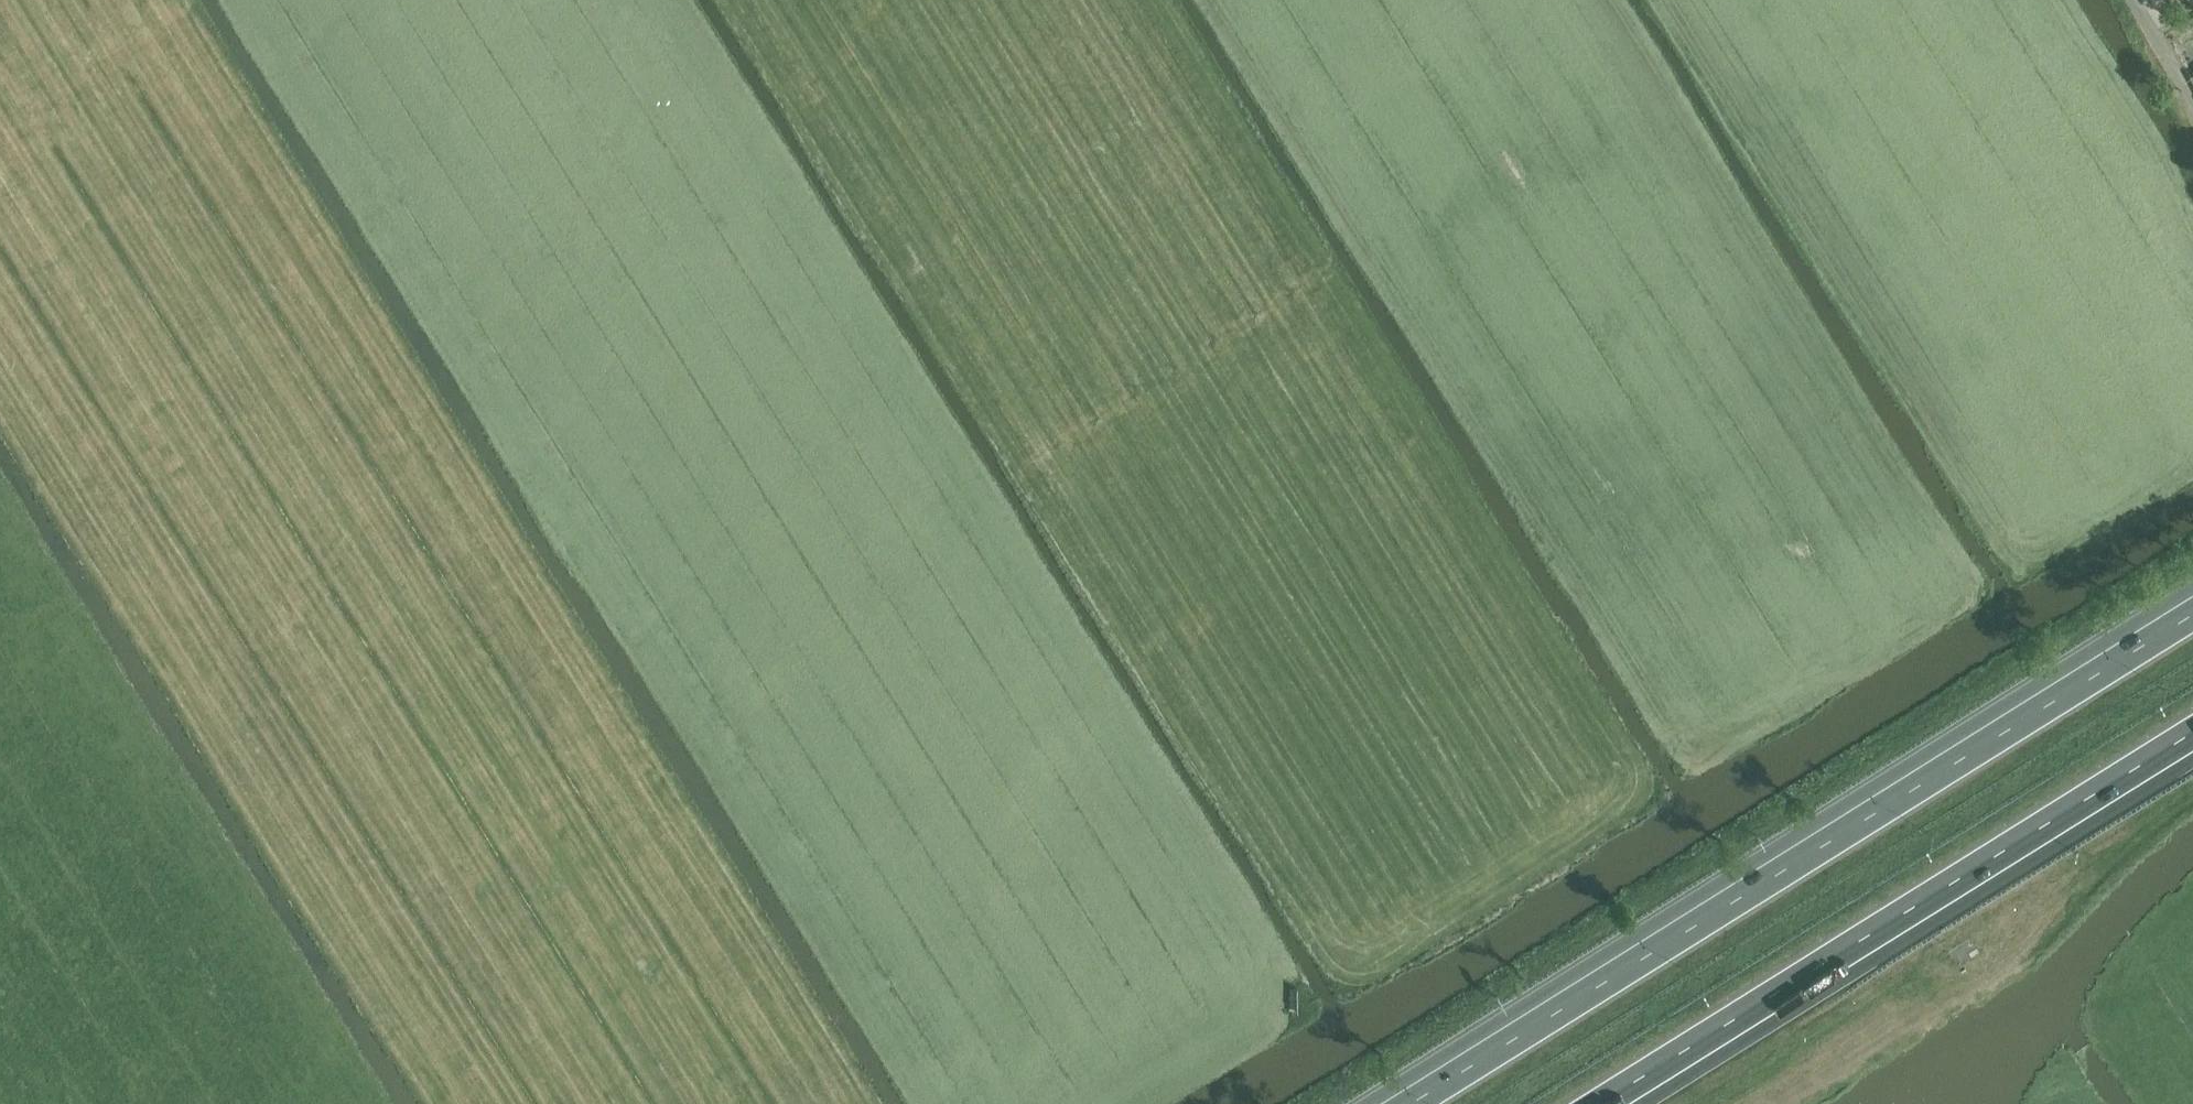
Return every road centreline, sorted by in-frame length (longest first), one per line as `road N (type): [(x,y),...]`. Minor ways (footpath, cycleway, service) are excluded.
road 1 (motorway): [(2192,615),(1411,1103)]
road 2 (motorway): [(1617,1103),(2192,744)]

